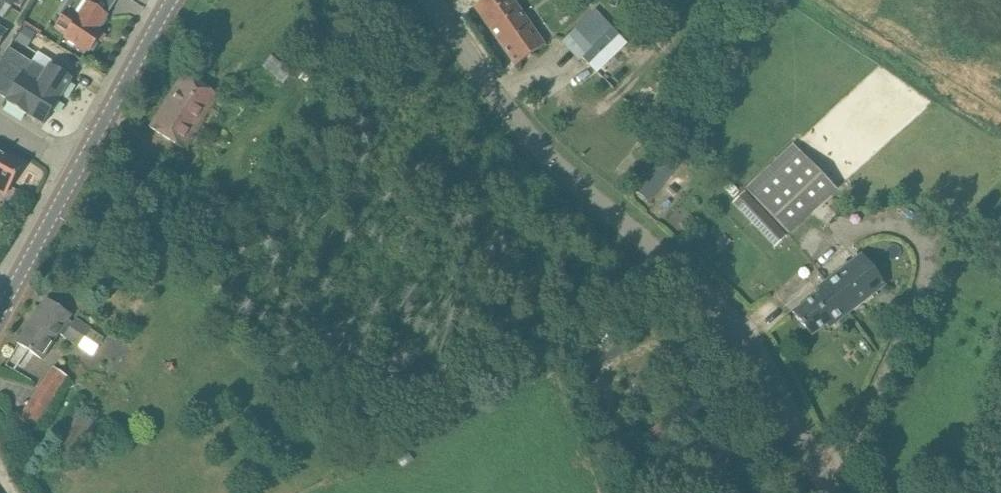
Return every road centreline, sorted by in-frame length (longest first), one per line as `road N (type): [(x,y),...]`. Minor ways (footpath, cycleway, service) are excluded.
road 1 (unclassified): [(837,492),(773,350),(748,319),(546,159),(433,0)]
road 2 (secondary): [(74,175),(172,0)]
road 3 (secondary): [(0,312),(74,175)]

